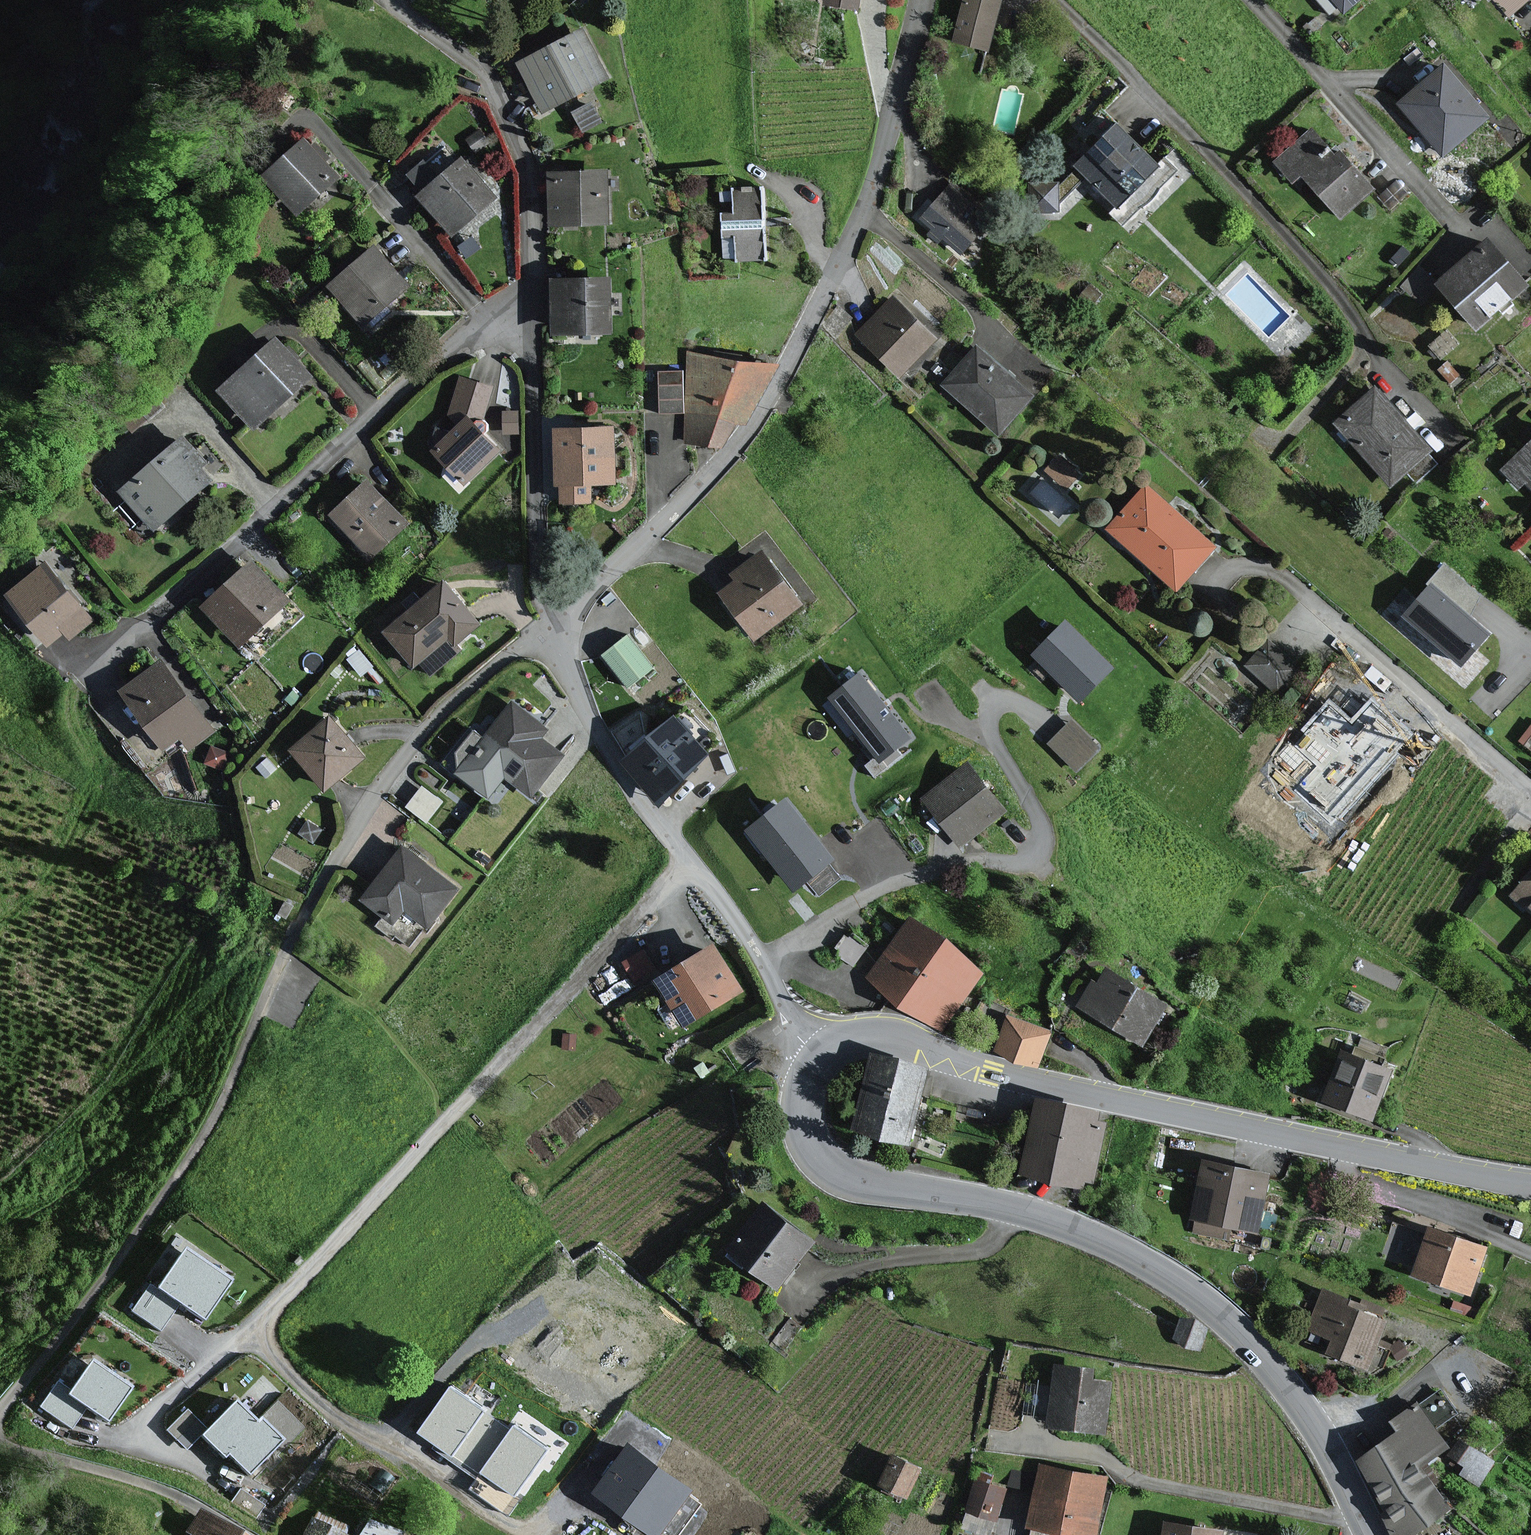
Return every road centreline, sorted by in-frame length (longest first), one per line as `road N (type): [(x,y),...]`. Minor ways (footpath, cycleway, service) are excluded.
road 1 (residential): [(0,1411),(131,1242),(204,1130),(274,978),(382,784),(465,688),(550,623)]
road 2 (tertiary): [(820,1057),(802,1096),(805,1123),(824,1158),(863,1180),(1056,1222),(1172,1278),(1210,1306),(1277,1378),(1370,1534)]
road 3 (residential): [(550,623),(675,508),(788,362),(861,212),(921,0)]
road 4 (tertiary): [(1530,1184),(1133,1106),(896,1042),(844,1043),(820,1057)]
road 5 (residential): [(483,317),(213,561),(93,658)]
road 6 (residential): [(550,623),(626,781),(742,929),(820,1057)]
road 7 (residential): [(1056,0),(1232,177),(1344,303),(1369,347)]
road 8 (residential): [(532,288),(528,170),(502,99),(477,64),(383,0)]
road 9 (residential): [(550,623),(532,548),(532,288)]
road 10 (residential): [(1248,0),(1441,206)]
road 11 (residential): [(243,1534),(160,1489),(0,1443)]
road 12 (residential): [(483,317),(366,182)]

